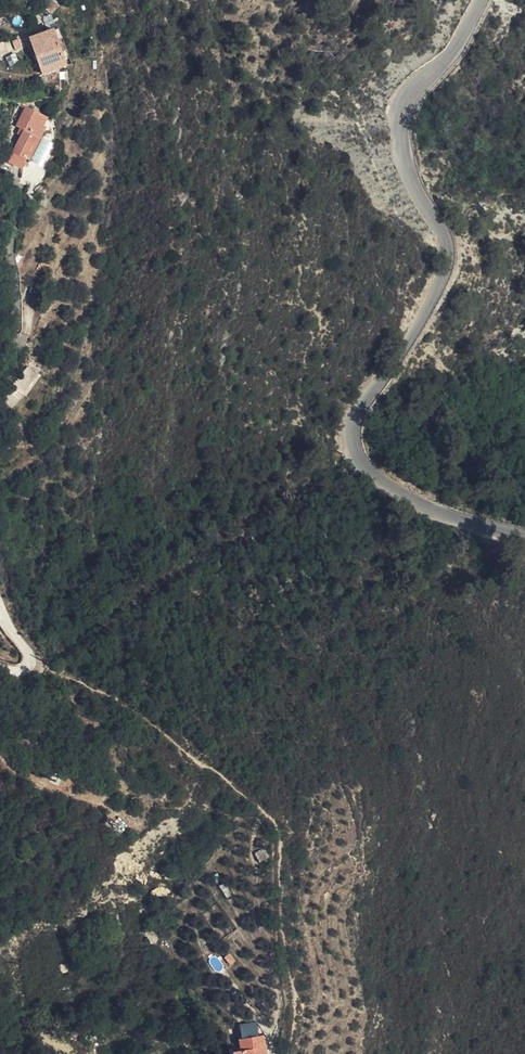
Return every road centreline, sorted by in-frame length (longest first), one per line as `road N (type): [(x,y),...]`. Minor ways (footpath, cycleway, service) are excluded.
road 1 (tertiary): [(524,539),(419,507),(367,472),(351,436),(357,413),(439,285),(448,255),(402,158),(399,126),(481,0)]
road 2 (track): [(288,1053),(295,988),(276,828),(249,796),(148,714),(30,659)]

